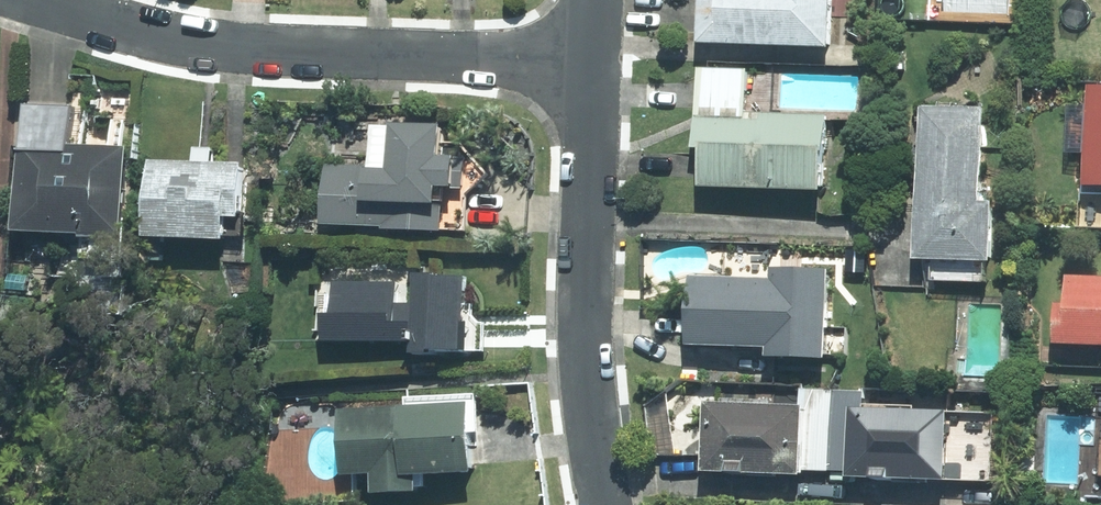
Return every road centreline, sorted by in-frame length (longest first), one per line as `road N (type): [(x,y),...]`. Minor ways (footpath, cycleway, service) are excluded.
road 1 (residential): [(45,0),(218,48),(596,62)]
road 2 (residential): [(607,504),(586,379),(596,62)]

